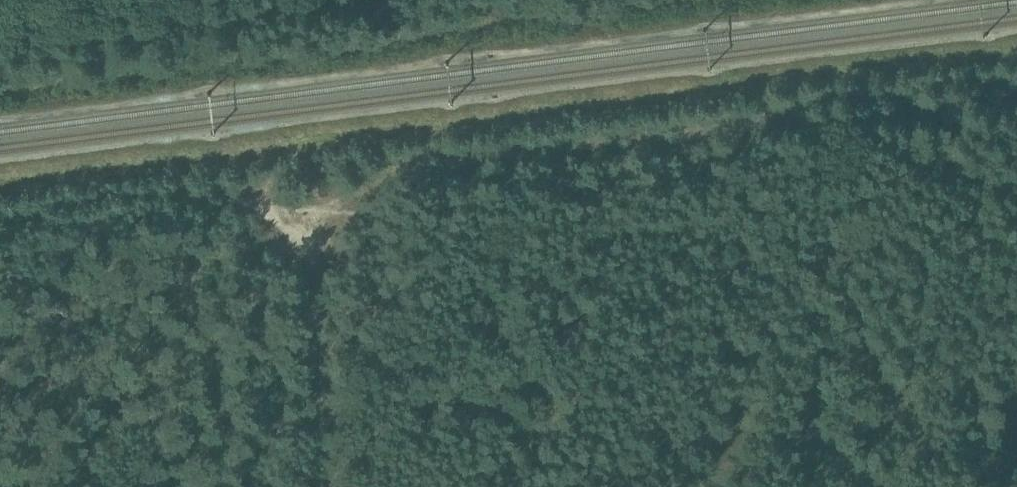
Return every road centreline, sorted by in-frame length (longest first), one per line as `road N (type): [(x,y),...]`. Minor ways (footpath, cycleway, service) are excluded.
road 1 (track): [(1016,61),(0,196)]
road 2 (track): [(317,205),(464,168),(770,131),(962,121),(1016,109)]
road 3 (track): [(320,486),(317,205),(229,203),(0,233)]

